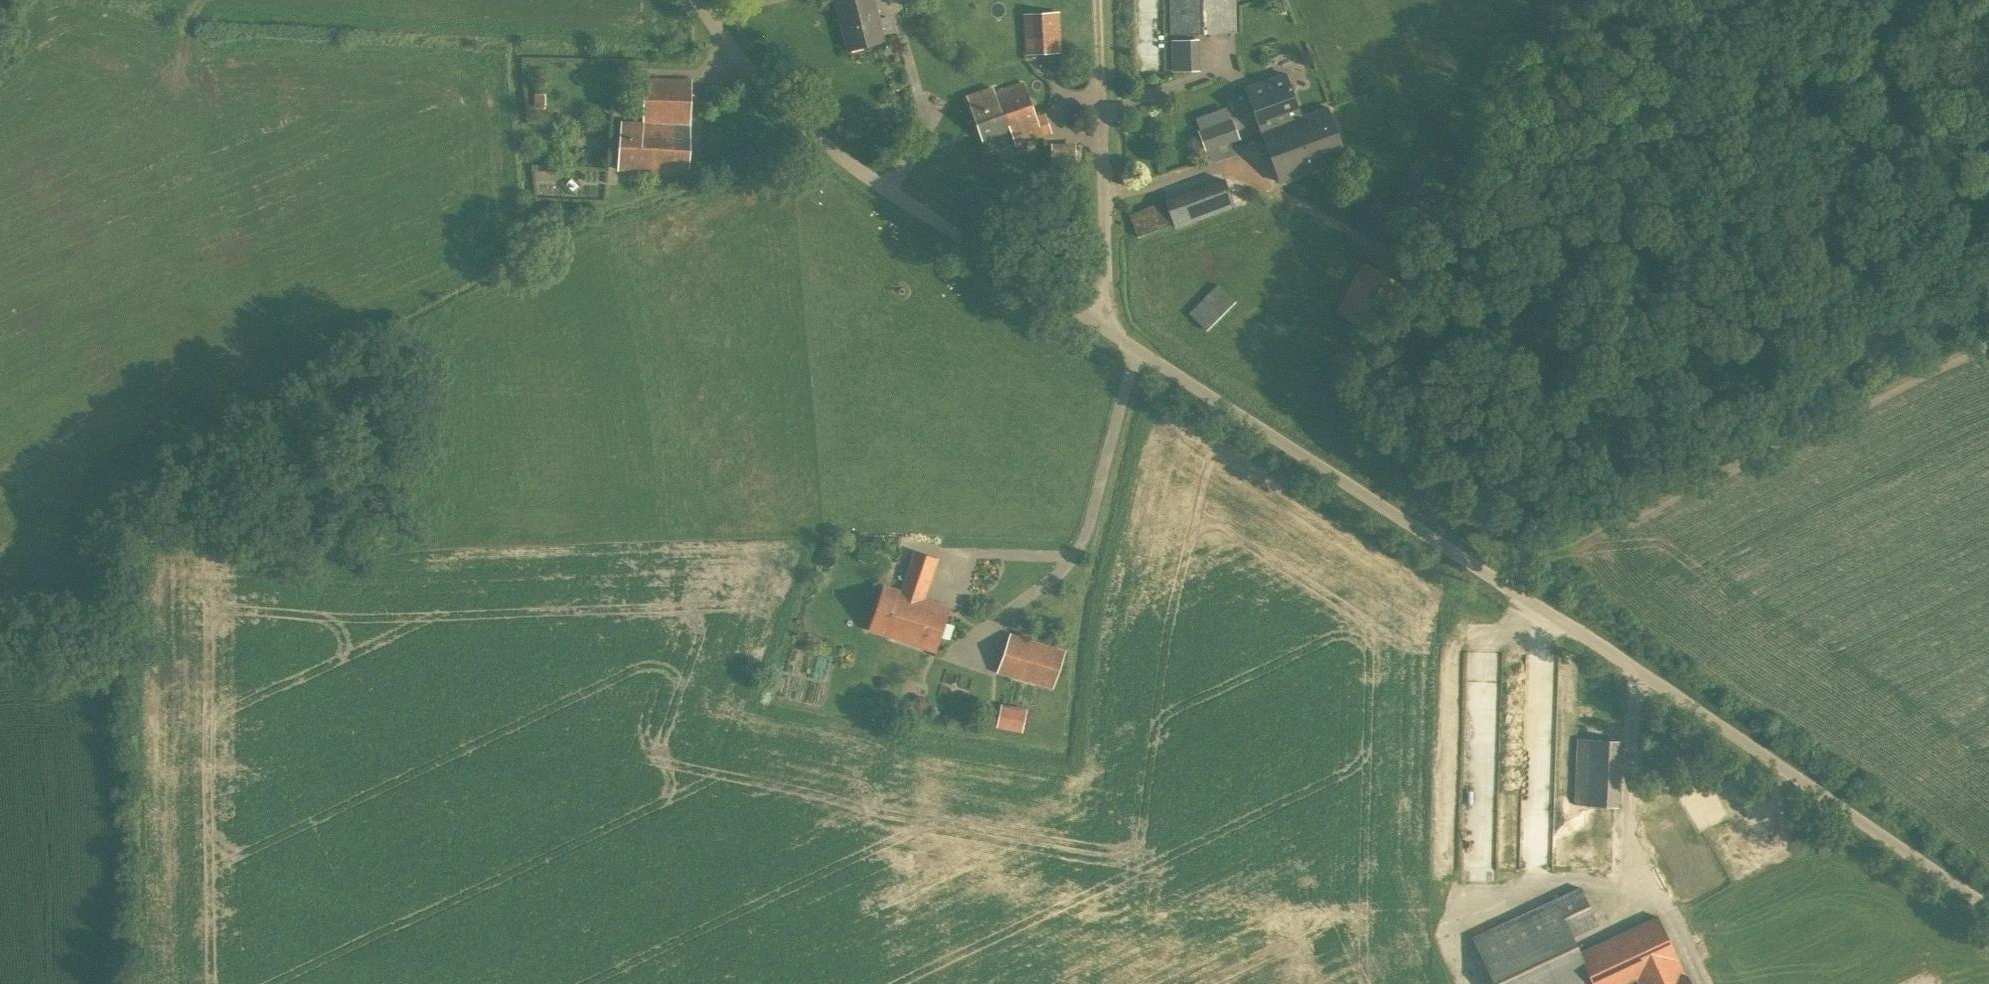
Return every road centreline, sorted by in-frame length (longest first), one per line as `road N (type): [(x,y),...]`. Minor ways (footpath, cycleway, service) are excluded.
road 1 (unclassified): [(1988,908),(860,173),(810,131),(700,0)]
road 2 (track): [(1104,0),(1107,290),(1099,324)]

